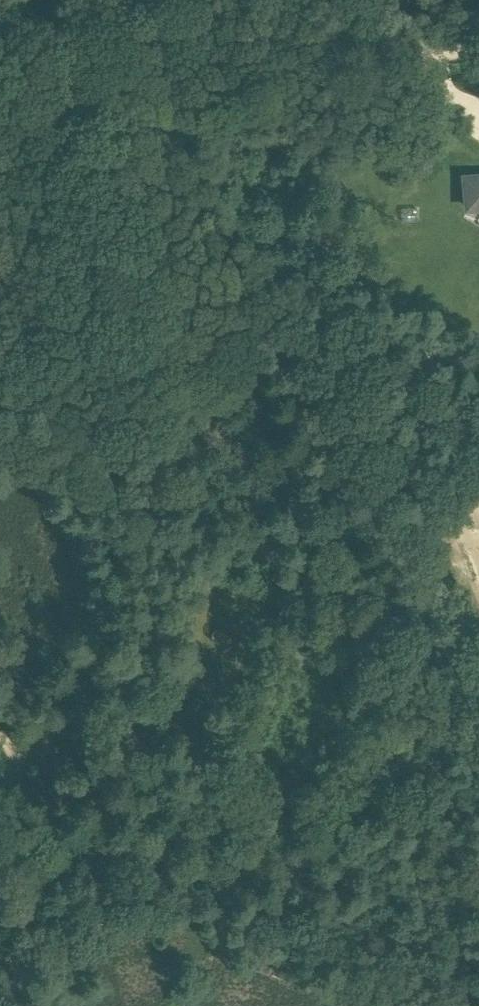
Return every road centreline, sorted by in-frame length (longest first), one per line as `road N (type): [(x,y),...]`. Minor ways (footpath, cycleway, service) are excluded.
road 1 (track): [(0,176),(107,450),(111,526),(108,600),(79,670),(53,726),(0,773)]
road 2 (track): [(478,57),(0,27)]

